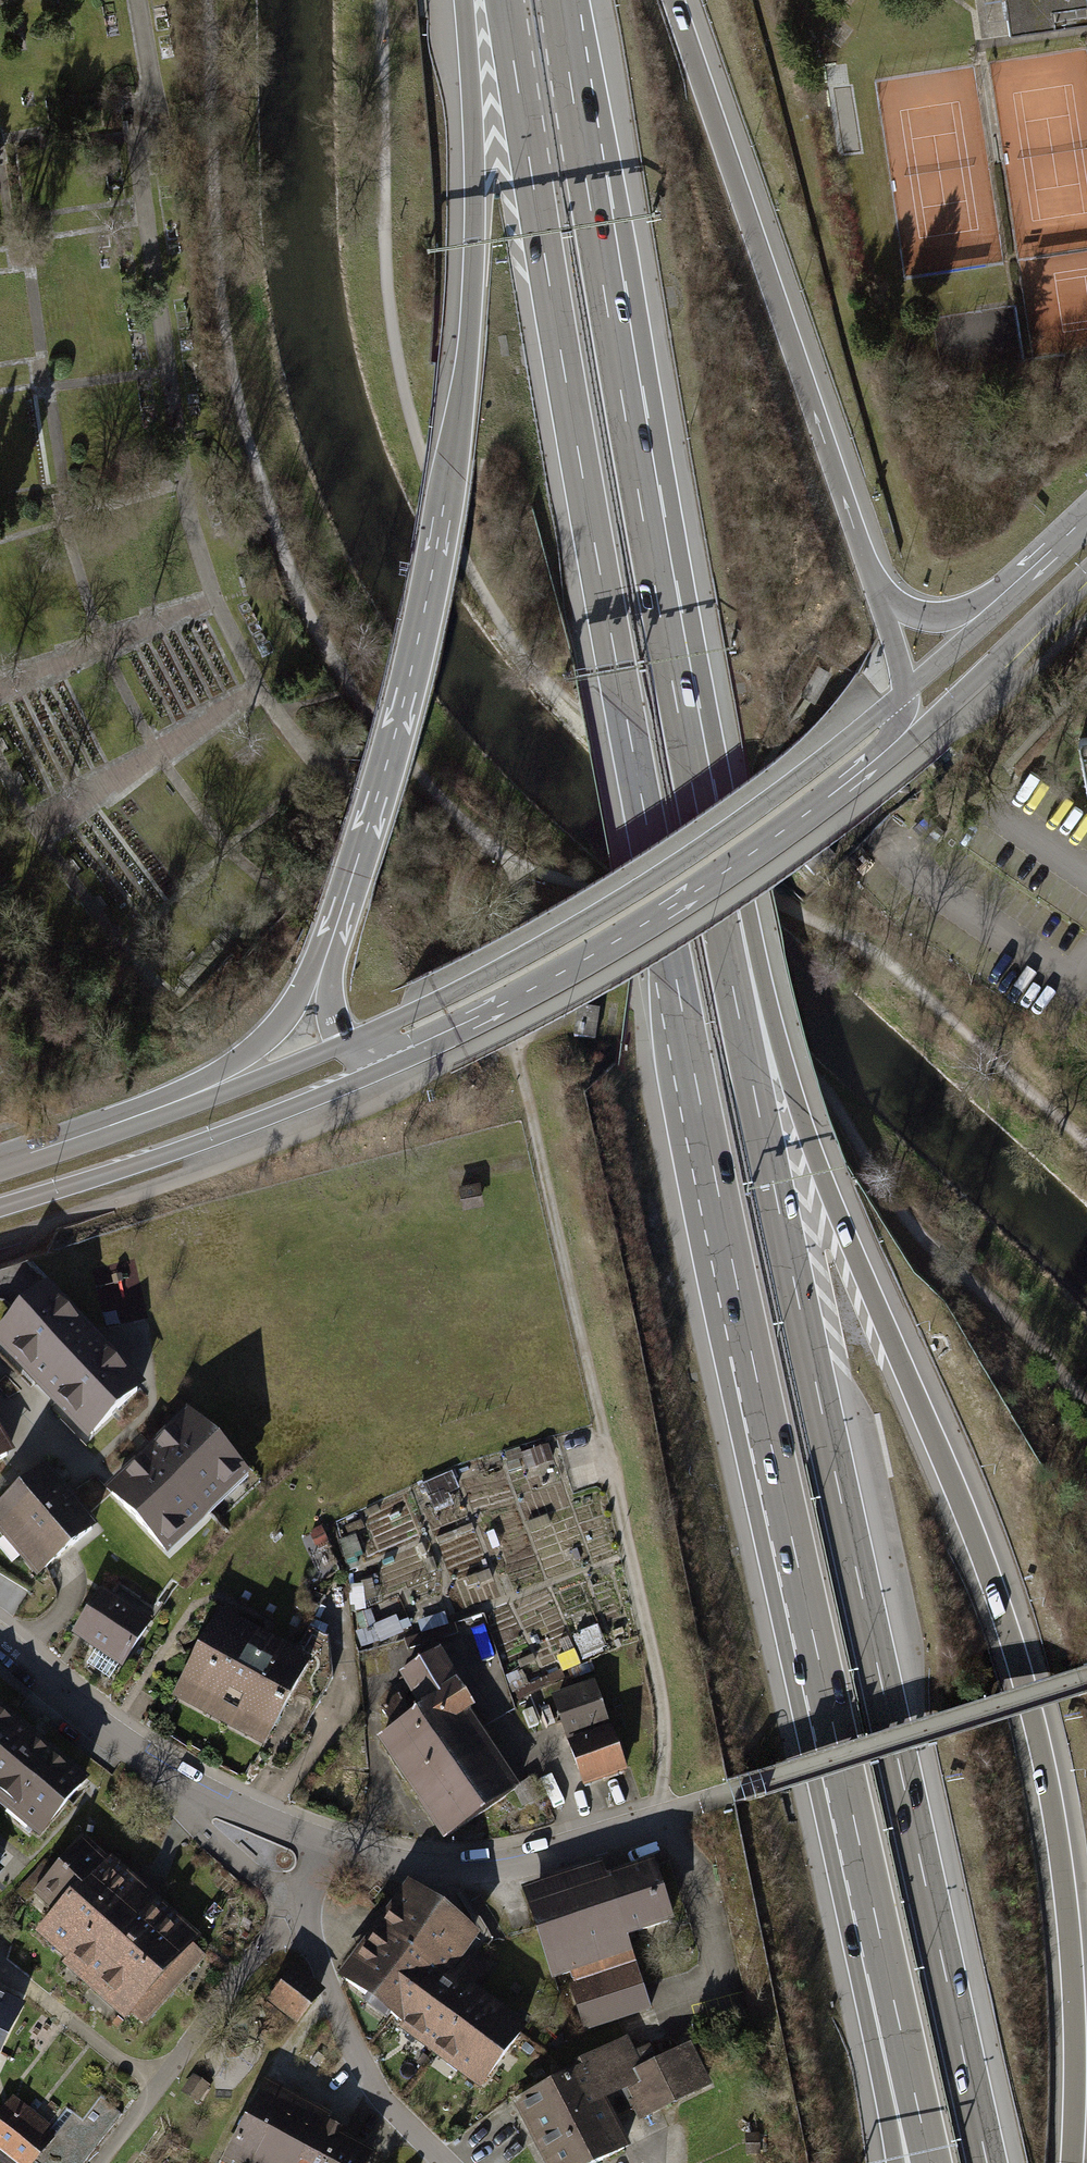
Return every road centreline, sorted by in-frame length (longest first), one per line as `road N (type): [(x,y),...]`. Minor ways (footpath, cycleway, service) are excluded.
road 1 (motorway): [(503,0),(679,996),(887,1970)]
road 2 (track): [(205,0),(209,164),(240,409),(287,577),(365,711),(474,840),(540,879),(595,896),(820,1092),(921,1243),(1017,1324),(1086,1409)]
road 3 (motorway): [(1072,2162),(1071,1942),(1050,1791),(1023,1677),(969,1522),(822,1172),(702,831)]
road 4 (motorway): [(987,2162),(702,831)]
road 5 (motorway): [(464,0),(468,277),(443,507),(420,629),(323,951)]
road 6 (motorway): [(702,831),(559,0)]
road 7 (track): [(666,1815),(654,1667),(517,1054)]
road 8 (secondary): [(902,691),(786,785),(645,882),(495,970),(341,1042)]
road 9 (motorway): [(874,589),(673,0)]
road 10 (secondary): [(378,1069),(516,1003),(674,912),(890,752)]
road 11 (residential): [(323,1842),(385,1863),(509,1867),(732,1793)]
road 12 (secondary): [(0,1205),(245,1123),(378,1069)]
road 13 (track): [(732,1793),(1086,1678)]
road 14 (residential): [(303,1897),(334,2004),(376,2091),(436,2162)]
road 15 (secondary): [(890,752),(946,709),(1086,569)]
road 16 (motorway): [(323,951),(256,1043),(142,1113)]
road 17 (residential): [(0,1640),(107,1734),(165,1772)]
road 18 (secondary): [(341,1042),(142,1113)]
road 19 (motorway): [(887,1970),(931,2162)]
road 20 (residential): [(303,1897),(269,1887),(193,1822),(165,1772)]
road 21 (motorway): [(887,1970),(900,2162)]
road 22 (residential): [(165,1772),(218,1803),(323,1842)]
road 23 (secondary): [(142,1113),(0,1161)]
road 24 (secondary): [(1086,523),(993,610)]
road 25 (motorway): [(993,610),(930,617),(874,589)]
road 26 (secondary): [(993,610),(902,691)]

